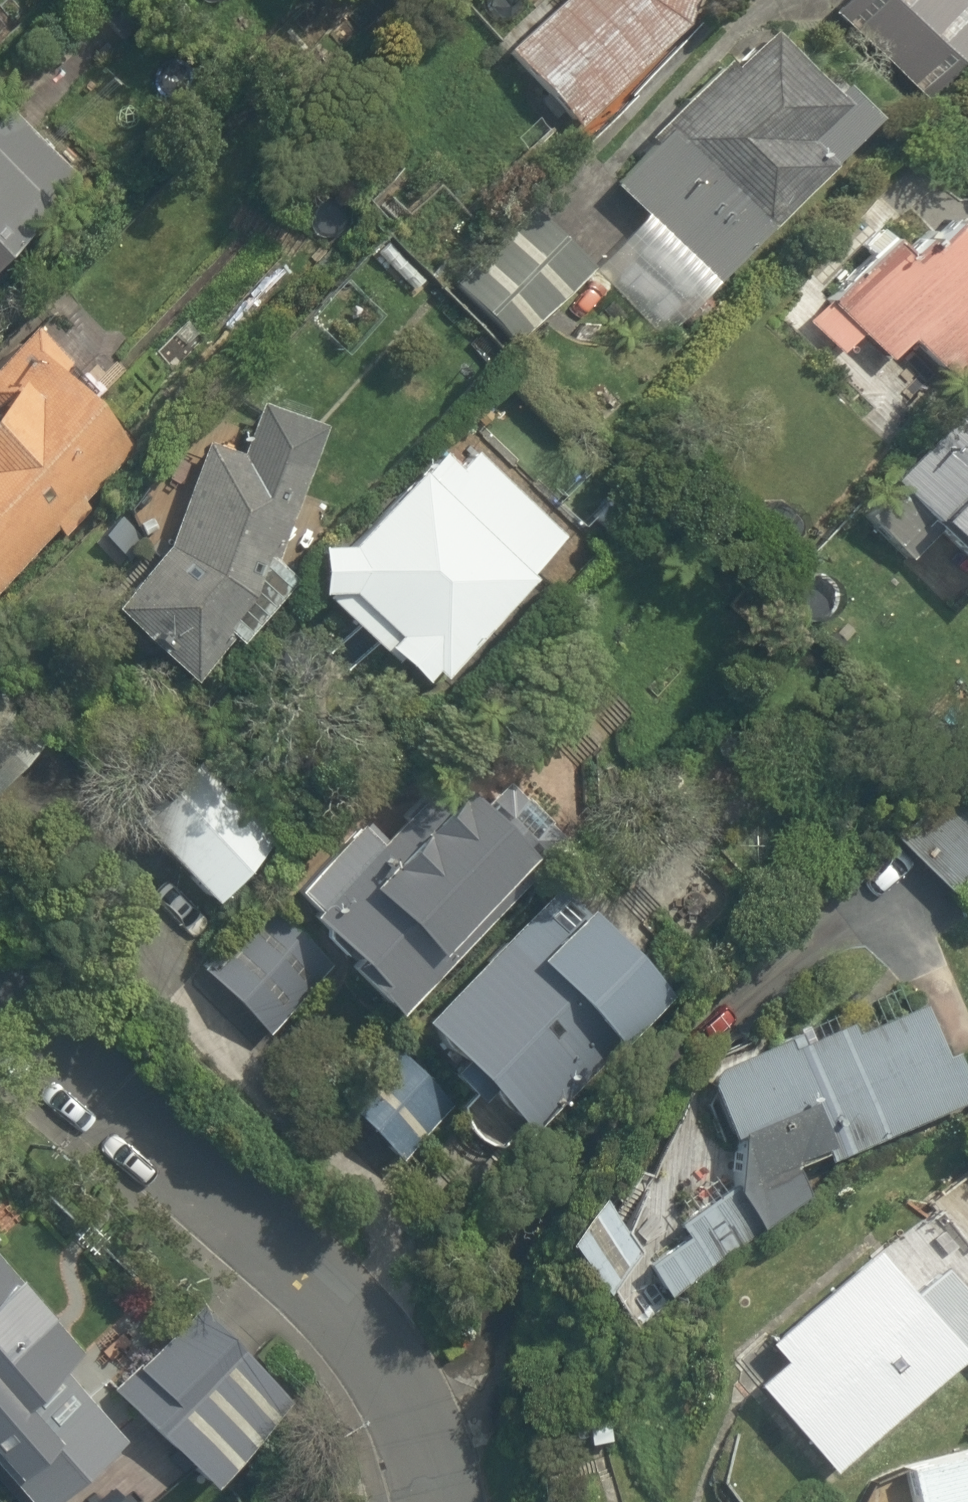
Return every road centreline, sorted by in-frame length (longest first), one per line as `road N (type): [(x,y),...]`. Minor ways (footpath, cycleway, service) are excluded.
road 1 (residential): [(0,994),(308,1259),(418,1395),(437,1501)]

